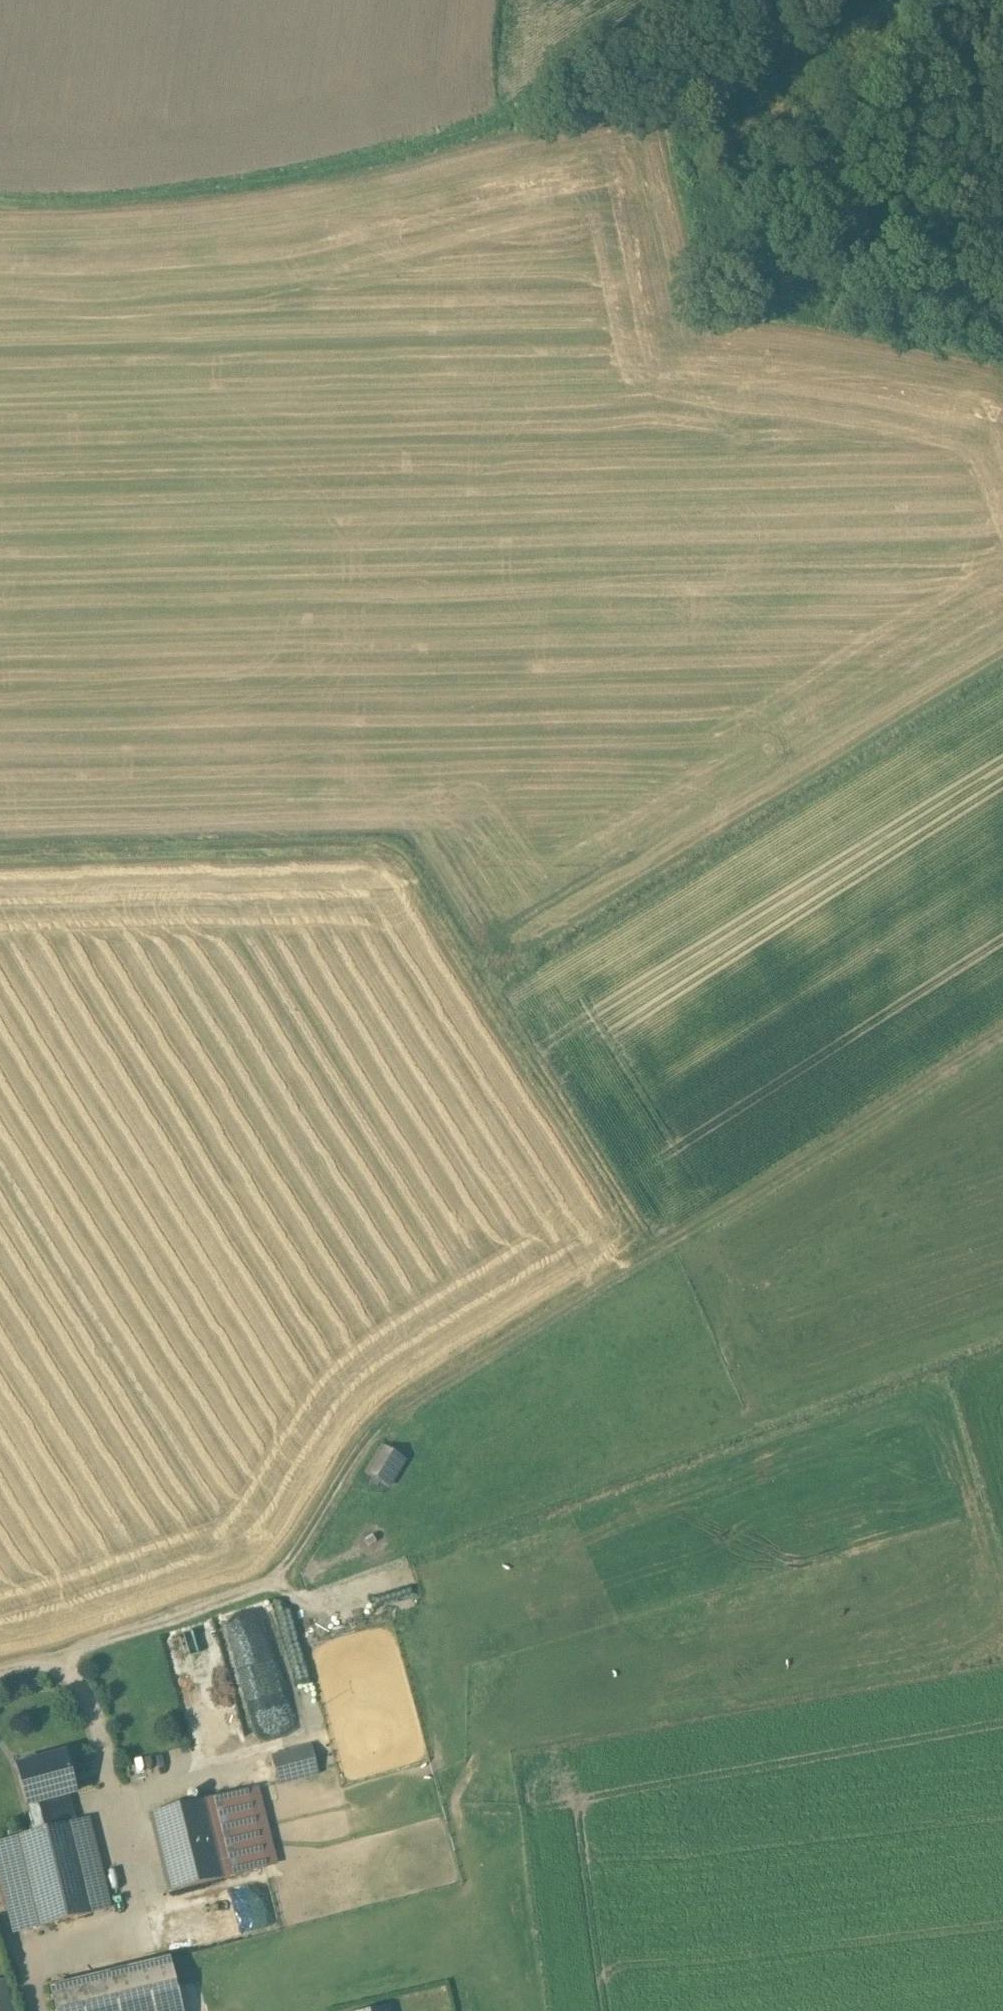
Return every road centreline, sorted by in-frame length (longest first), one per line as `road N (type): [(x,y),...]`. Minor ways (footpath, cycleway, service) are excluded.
road 1 (unclassified): [(0,1672),(277,1589)]

